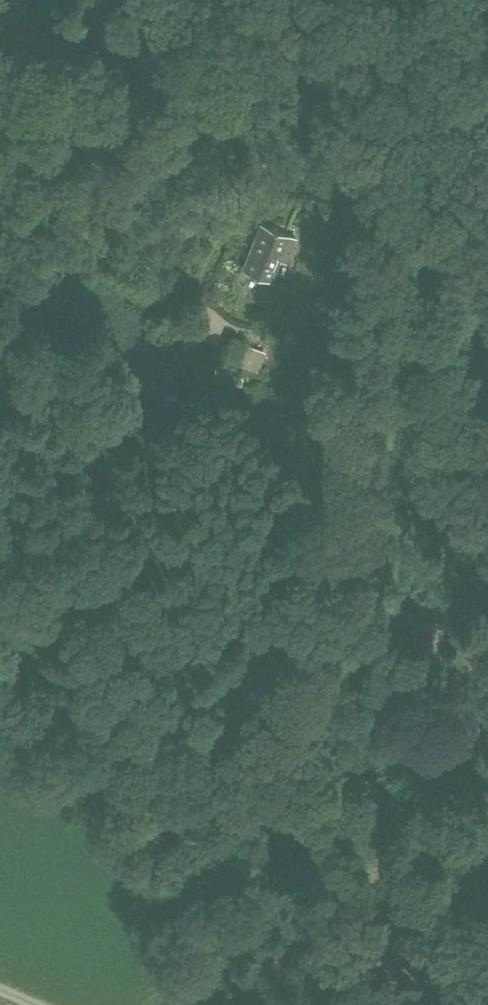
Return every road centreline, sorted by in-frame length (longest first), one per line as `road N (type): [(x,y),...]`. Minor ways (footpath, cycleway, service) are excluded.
road 1 (track): [(487,758),(444,746),(344,763),(362,620),(391,519),(431,444),(487,379)]
road 2 (track): [(197,1004),(286,802),(344,763)]
road 3 (unclassified): [(0,216),(26,0)]

